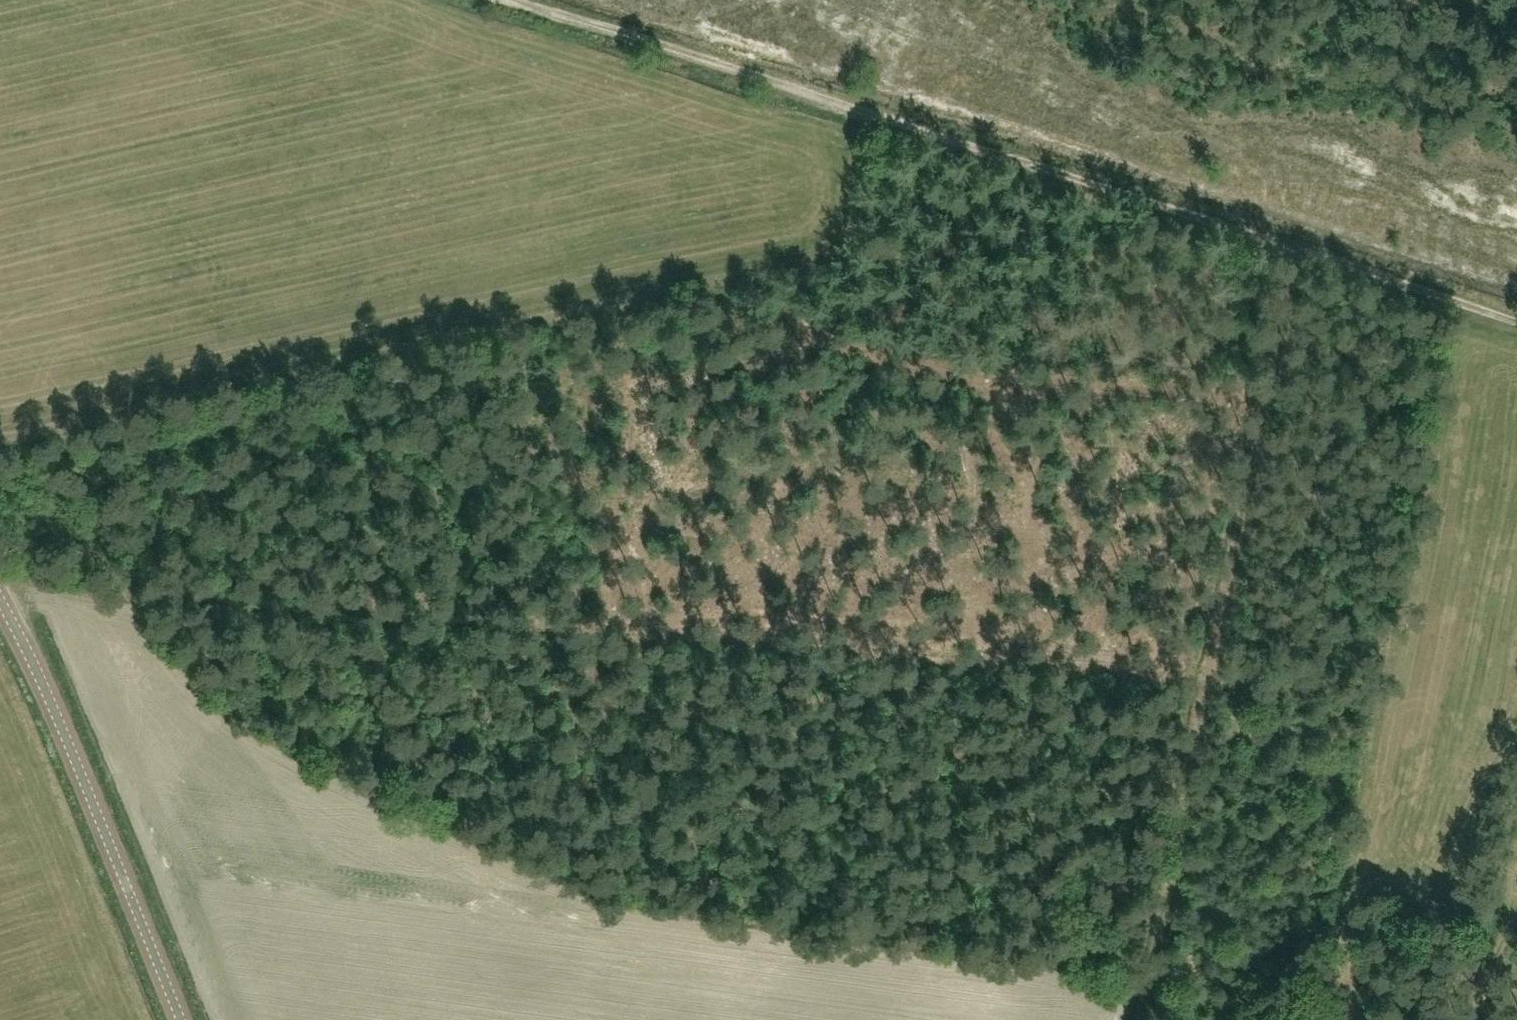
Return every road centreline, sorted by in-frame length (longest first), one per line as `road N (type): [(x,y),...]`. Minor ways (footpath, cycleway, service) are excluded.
road 1 (track): [(1516,315),(512,0)]
road 2 (tertiary): [(184,1019),(0,596)]

